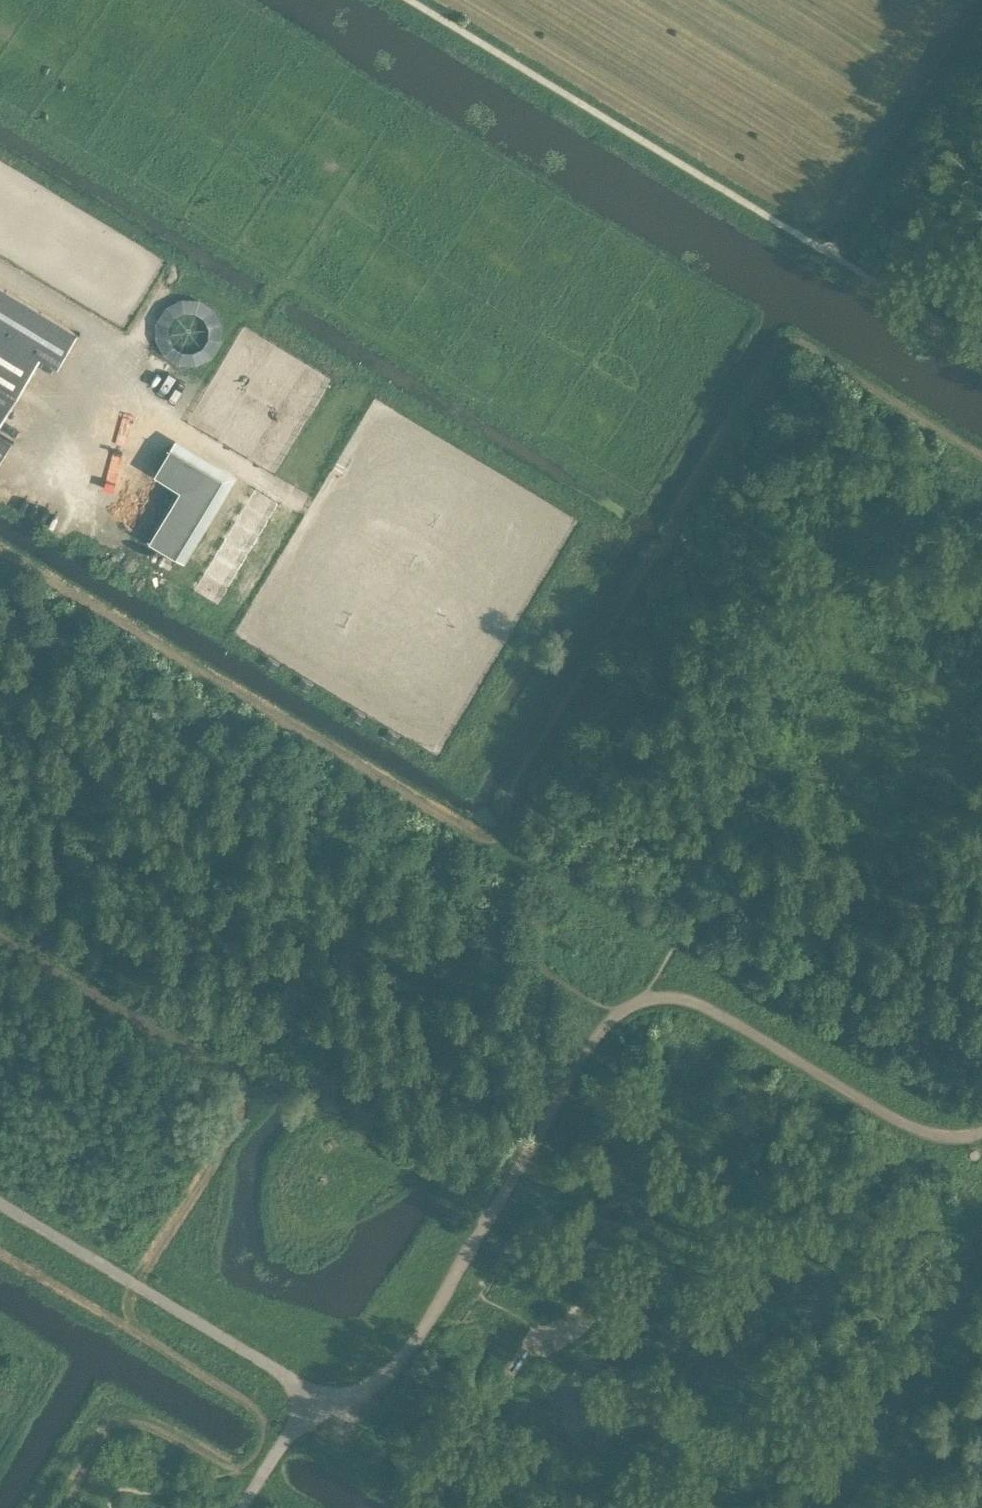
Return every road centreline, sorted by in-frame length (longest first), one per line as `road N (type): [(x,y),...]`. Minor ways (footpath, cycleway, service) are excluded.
road 1 (track): [(0,1202),(338,1408)]

